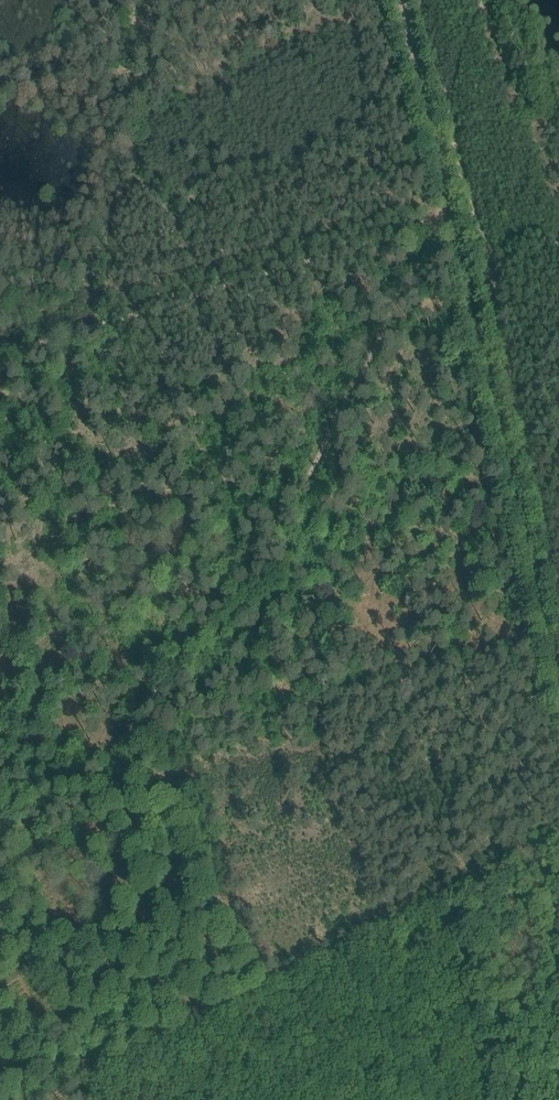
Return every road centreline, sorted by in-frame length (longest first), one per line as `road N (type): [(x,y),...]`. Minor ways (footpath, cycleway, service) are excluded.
road 1 (track): [(450,214),(558,693)]
road 2 (track): [(267,982),(558,840)]
road 3 (track): [(450,214),(402,0)]

